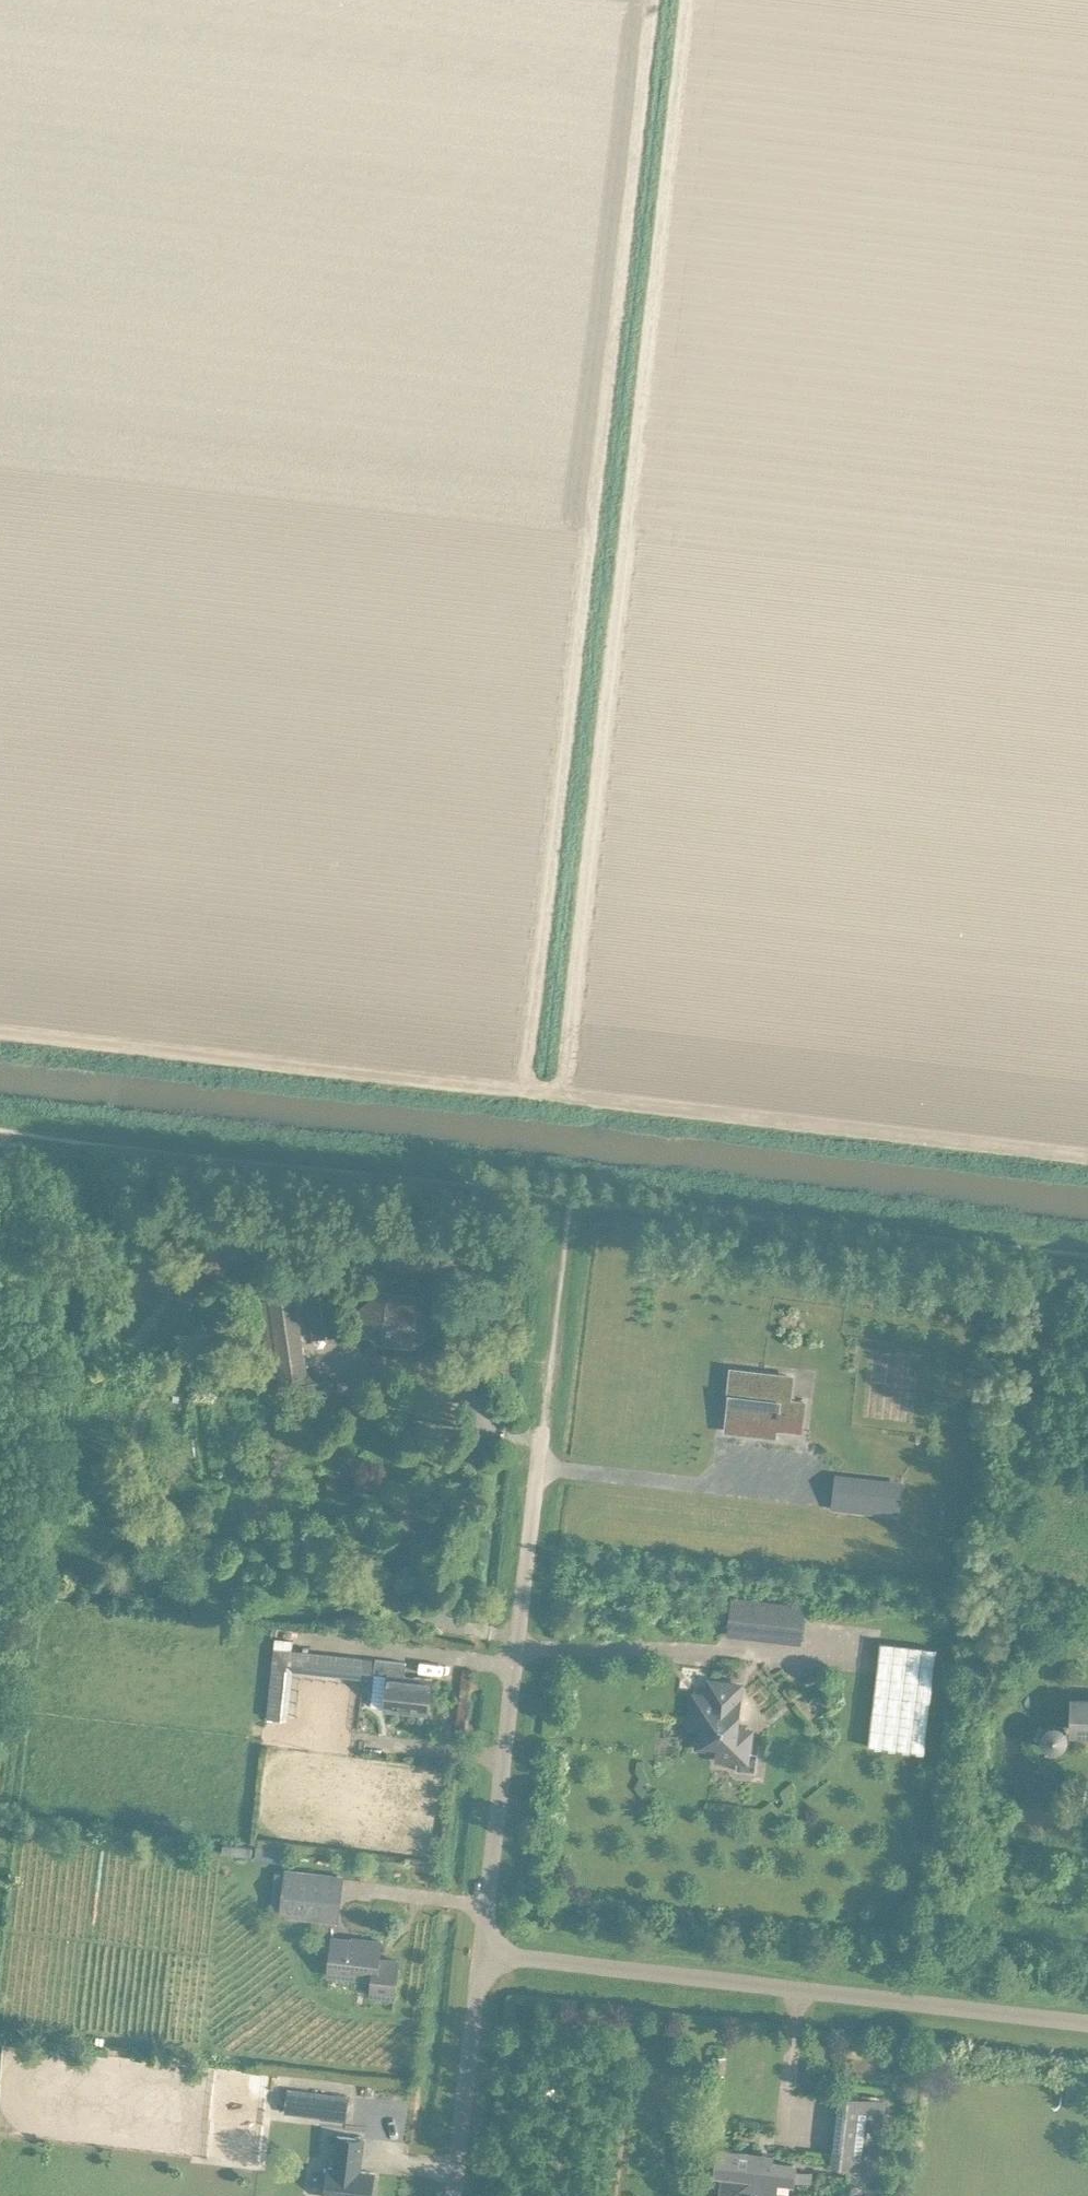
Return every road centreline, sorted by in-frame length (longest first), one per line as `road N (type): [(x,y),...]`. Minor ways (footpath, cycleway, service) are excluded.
road 1 (track): [(693,0),(567,1094),(530,1090),(584,633)]
road 2 (residential): [(1087,2034),(485,1966)]
road 3 (track): [(530,1090),(0,1032)]
road 4 (residential): [(485,1966),(543,1437)]
road 5 (residential): [(457,2195),(485,1966)]

